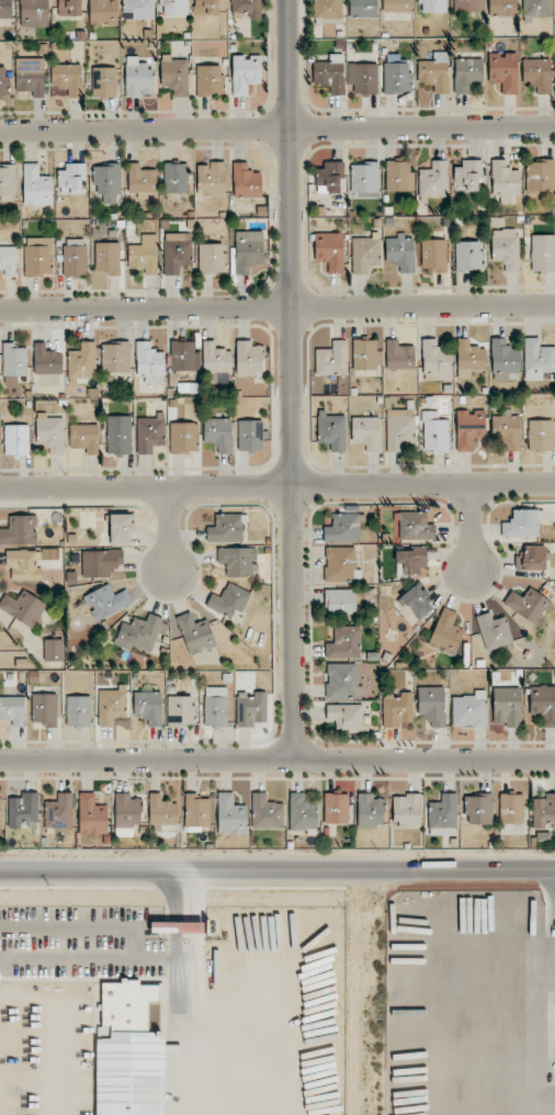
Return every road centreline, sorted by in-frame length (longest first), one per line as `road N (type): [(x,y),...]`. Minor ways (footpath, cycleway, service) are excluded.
road 1 (residential): [(296,759),(291,0)]
road 2 (residential): [(0,489),(554,483)]
road 3 (residential): [(0,133),(554,127)]
road 4 (residential): [(0,310),(554,306)]
road 5 (tertiary): [(554,870),(0,869)]
road 6 (residential): [(0,761),(554,760)]

